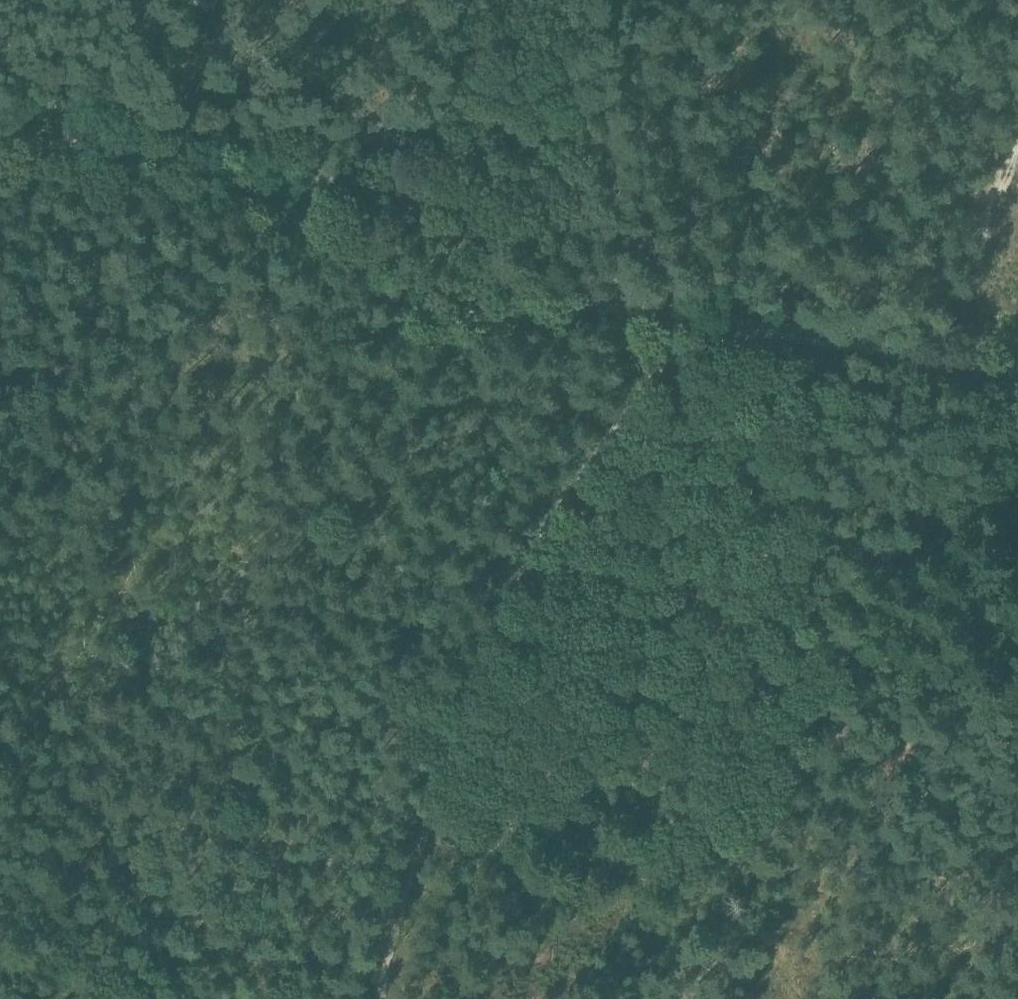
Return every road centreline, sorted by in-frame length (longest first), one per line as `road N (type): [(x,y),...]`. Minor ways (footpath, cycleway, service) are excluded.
road 1 (track): [(379,998),(380,933),(484,615),(679,310)]

